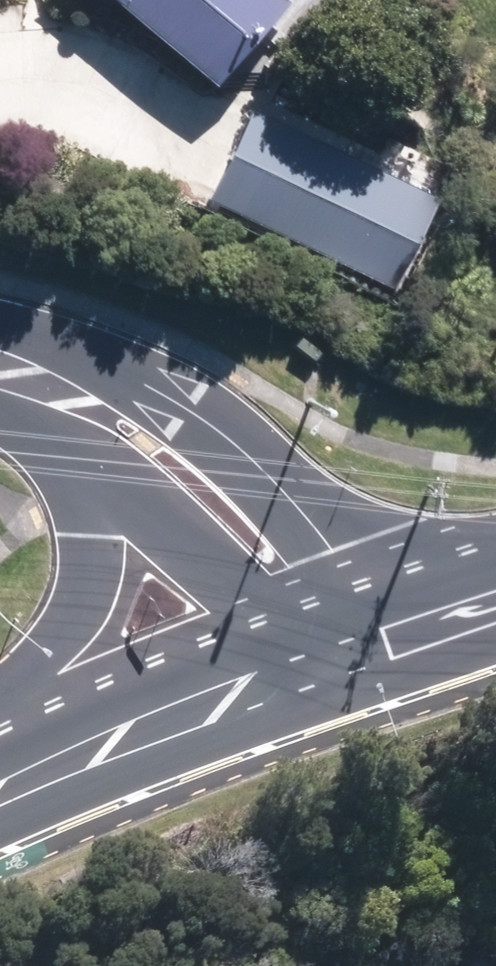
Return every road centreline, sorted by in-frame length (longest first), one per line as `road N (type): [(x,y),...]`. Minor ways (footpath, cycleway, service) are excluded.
road 1 (tertiary): [(0,366),(181,420),(232,450),(270,478),(335,553),(385,645)]
road 2 (secondary): [(0,782),(48,697),(82,597),(101,453)]
road 3 (secondary): [(282,681),(0,795)]
road 4 (tertiary): [(282,681),(247,608),(200,548),(101,453)]
road 5 (tertiary): [(101,453),(0,371)]

